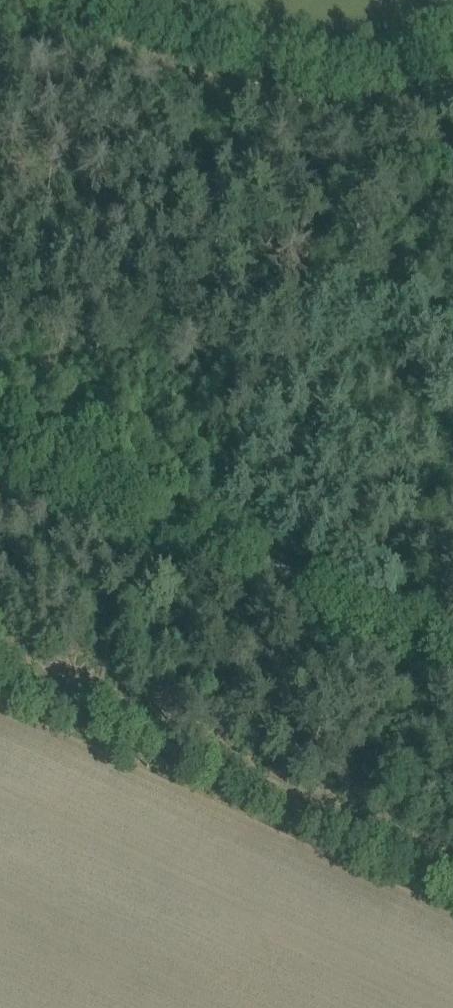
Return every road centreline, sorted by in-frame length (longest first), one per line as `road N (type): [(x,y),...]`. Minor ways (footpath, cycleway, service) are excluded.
road 1 (track): [(0,446),(452,652)]
road 2 (track): [(139,0),(237,41),(331,58),(452,47)]

